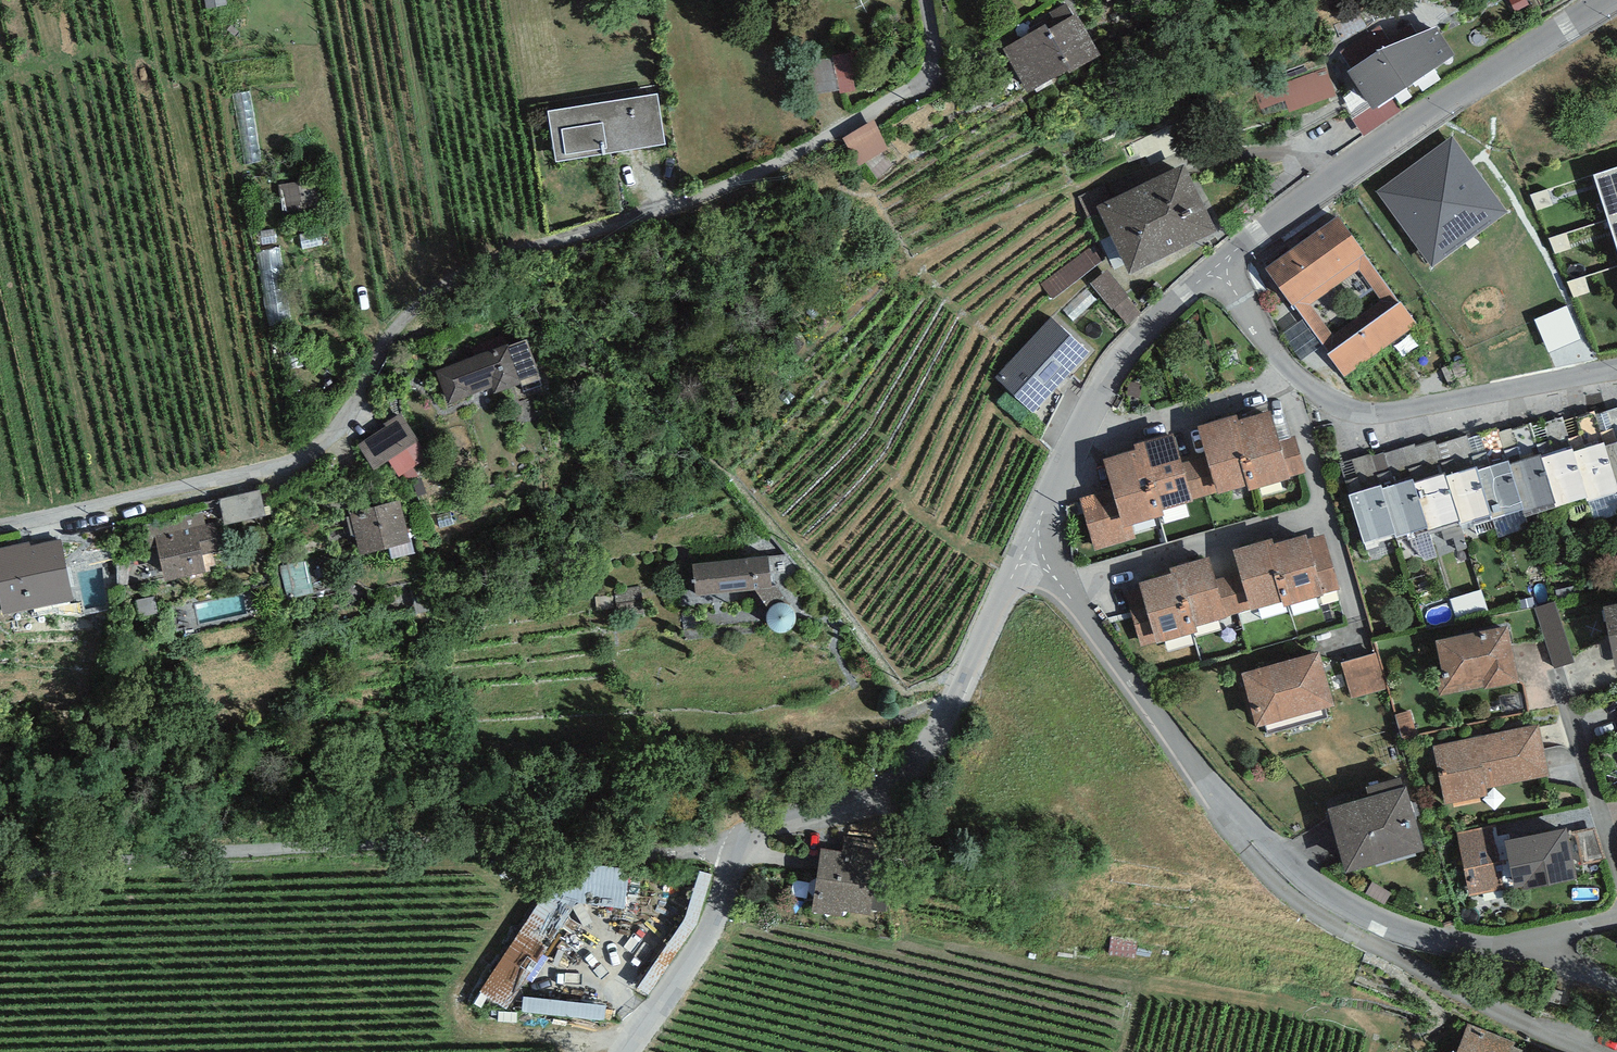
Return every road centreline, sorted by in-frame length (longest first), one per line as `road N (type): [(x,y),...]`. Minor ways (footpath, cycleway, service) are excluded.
road 1 (track): [(0,532),(296,470),(334,444),(384,364),(464,315),(717,202),(919,84),(933,54)]
road 2 (unclassified): [(740,848),(429,846),(0,892)]
road 3 (residential): [(1616,1),(1220,263)]
road 4 (residential): [(1616,372),(1398,416),(1337,411),(1220,263)]
road 5 (residential): [(1037,552),(899,797),(740,848)]
road 6 (residential): [(1261,847),(1297,897),(1370,944),(1585,1051)]
road 7 (residential): [(1037,552),(1261,847)]
road 8 (residential): [(1220,263),(1115,378),(1037,552)]
road 9 (residential): [(1536,941),(1398,924),(1261,847)]
road 10 (residential): [(740,848),(615,1051)]

